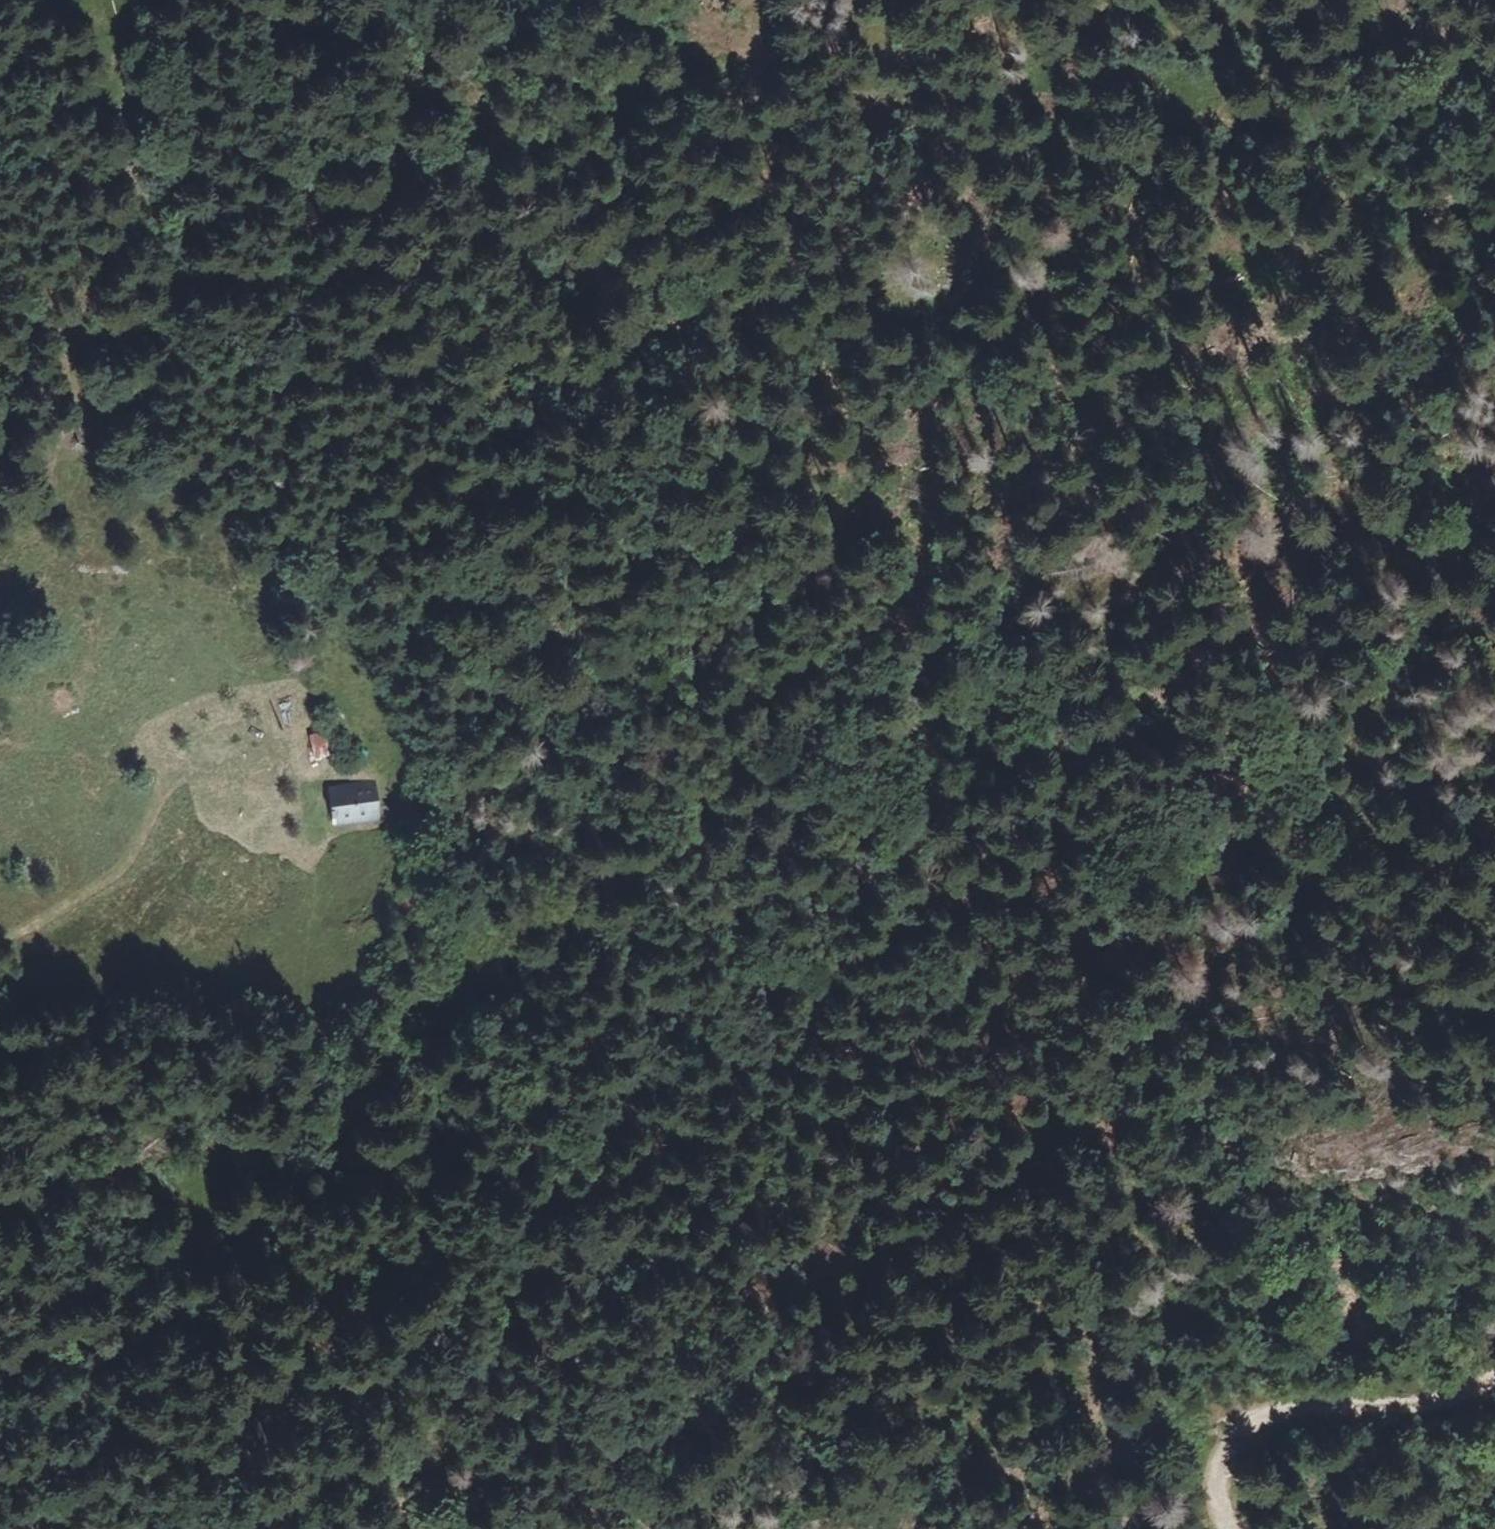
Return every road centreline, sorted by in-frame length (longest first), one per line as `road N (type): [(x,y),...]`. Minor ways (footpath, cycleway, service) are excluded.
road 1 (track): [(1494,1374),(1478,1387),(1224,1410),(1187,1464),(1212,1528)]
road 2 (track): [(0,935),(74,907),(122,877),(147,809),(243,771)]

